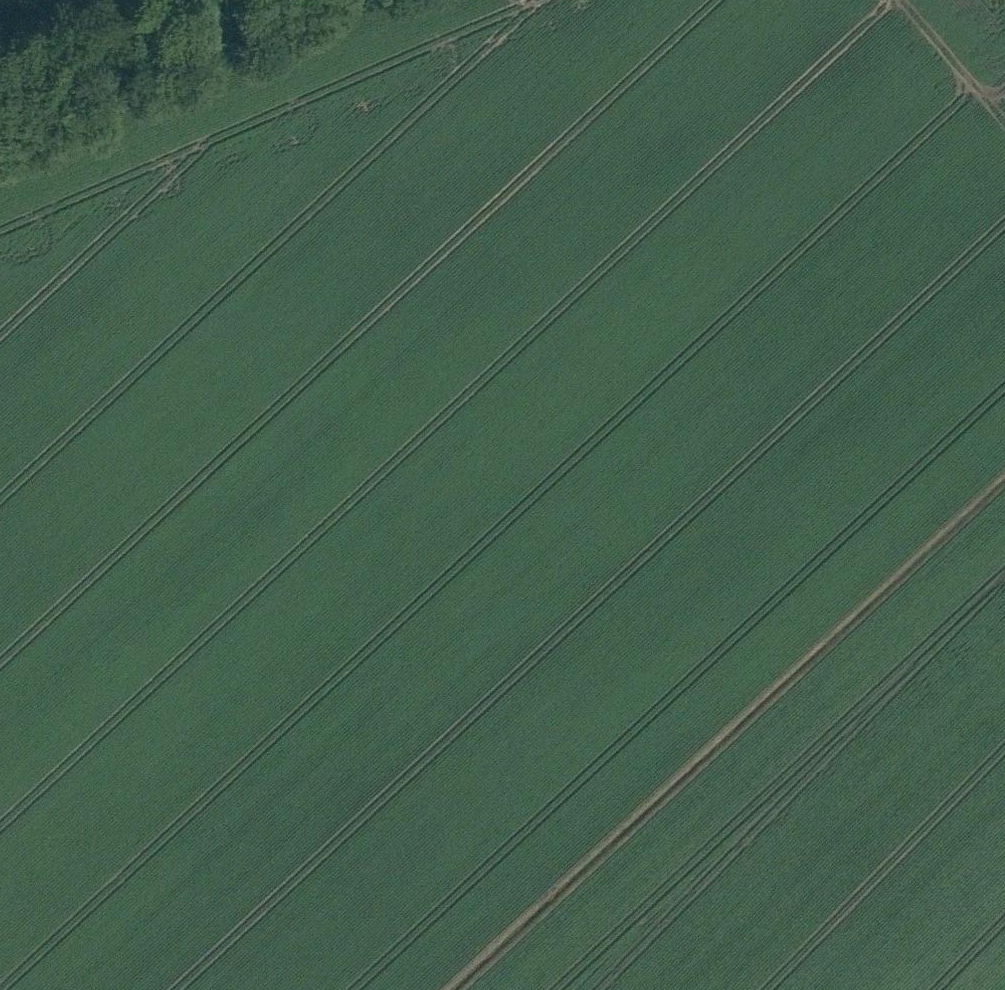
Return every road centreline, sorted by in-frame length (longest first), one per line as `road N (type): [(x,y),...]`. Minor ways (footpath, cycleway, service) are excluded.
road 1 (track): [(166,0),(0,70)]

